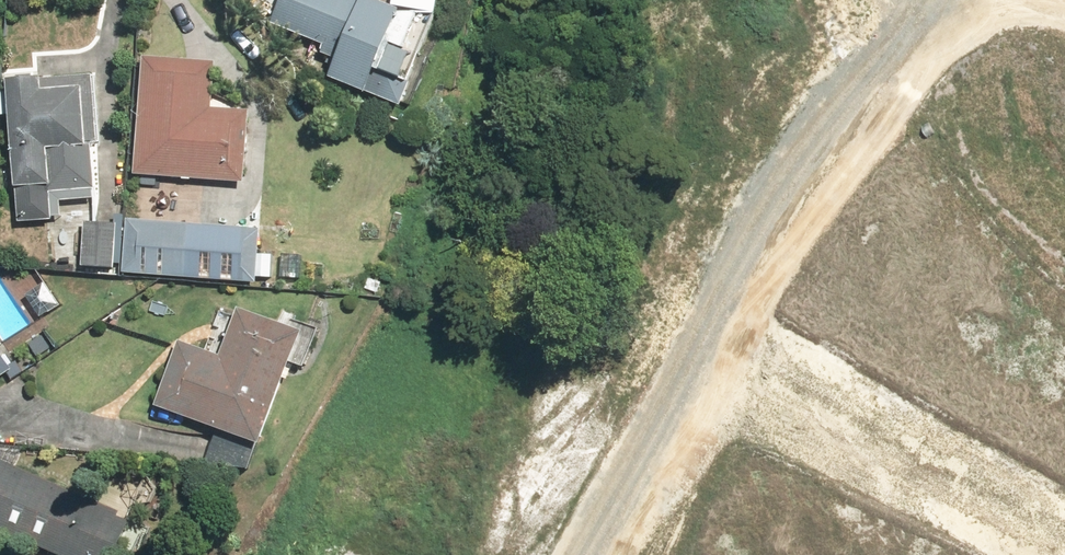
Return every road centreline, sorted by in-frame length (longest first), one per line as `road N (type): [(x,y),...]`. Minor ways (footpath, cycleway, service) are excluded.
road 1 (residential): [(1064,528),(695,324)]
road 2 (residential): [(938,0),(800,133),(695,324)]
road 3 (residential): [(695,324),(569,554)]

